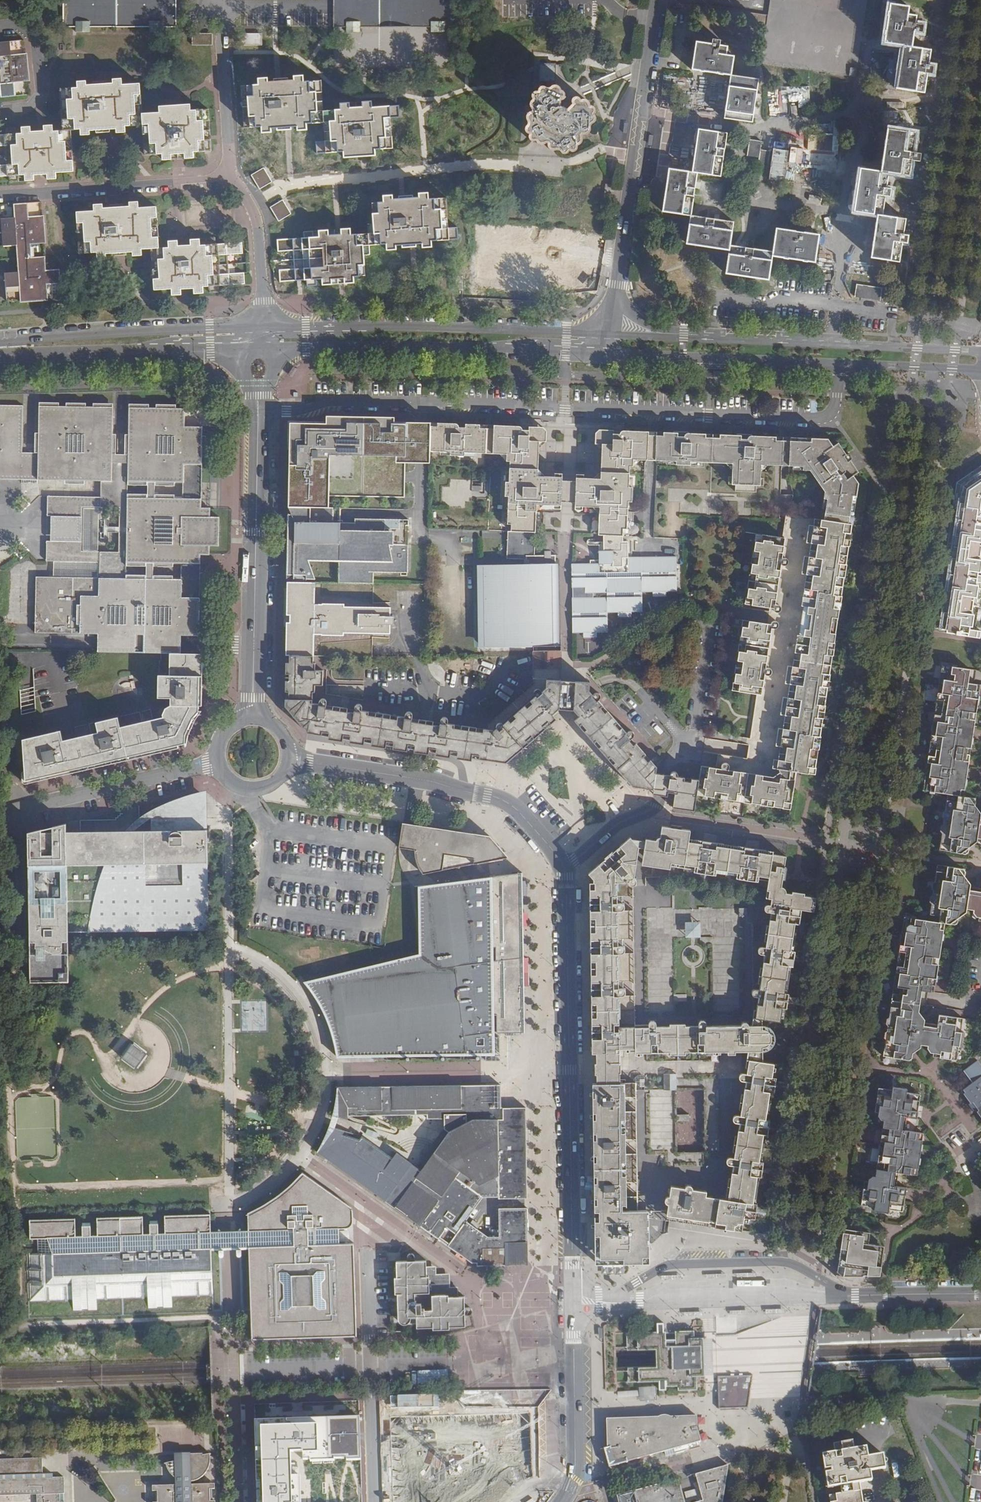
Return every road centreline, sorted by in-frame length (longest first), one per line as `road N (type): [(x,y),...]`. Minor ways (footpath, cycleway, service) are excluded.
road 1 (residential): [(258,413),(330,403),(810,420),(835,406),(837,366)]
road 2 (residential): [(980,1295),(855,1296),(786,1263),(680,1264),(599,1304),(574,1305)]
road 3 (residential): [(573,1266),(563,866)]
road 4 (residential): [(258,350),(608,357)]
road 5 (residential): [(609,336),(262,328)]
road 6 (residential): [(252,718),(258,413)]
road 7 (residential): [(980,351),(683,335)]
road 8 (residential): [(616,292),(658,0)]
road 9 (residential): [(262,328),(0,345)]
road 10 (residential): [(0,353),(258,350)]
road 11 (residential): [(376,1501),(366,1249)]
road 12 (residential): [(233,177),(0,197)]
road 13 (residential): [(608,357),(837,366)]
road 14 (residential): [(25,807),(218,763)]
road 15 (unclassified): [(694,740),(663,766),(656,804),(563,866)]
road 16 (residential): [(236,0),(225,28),(224,69),(233,177)]
road 17 (residential): [(563,866),(508,804),(416,780)]
road 18 (residential): [(562,1501),(575,1470),(574,1335)]
road 19 (residential): [(233,177),(259,227),(262,328)]
road 20 (unclassified): [(0,127),(45,114),(40,50),(29,39),(0,38)]
road 21 (residential): [(837,366),(980,371)]
road 22 (residential): [(416,780),(288,760)]
road 23 (unclassified): [(710,616),(694,740)]

